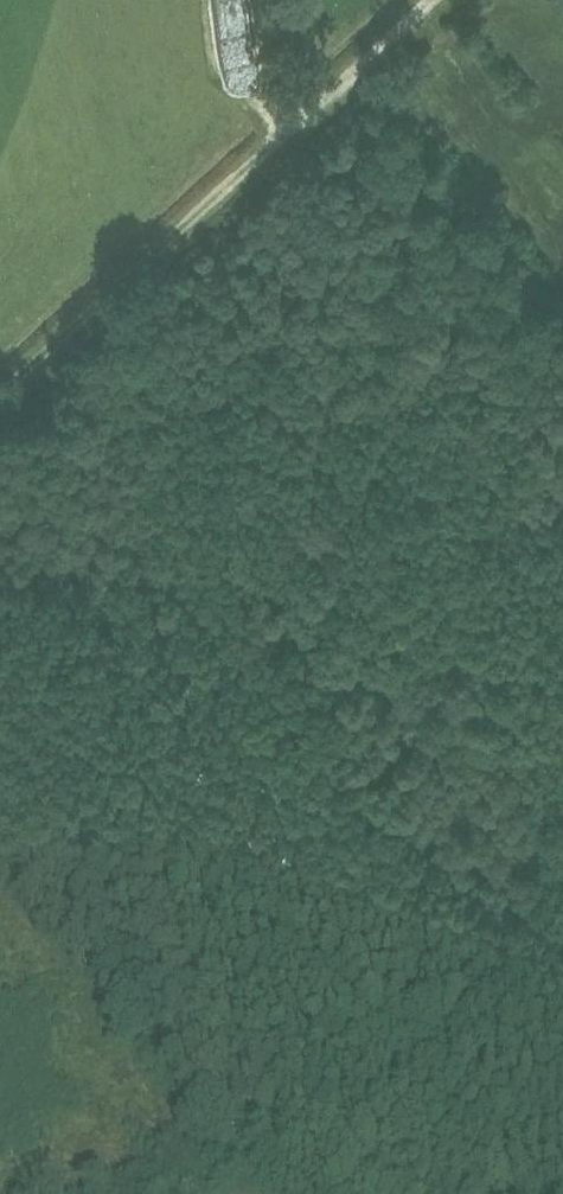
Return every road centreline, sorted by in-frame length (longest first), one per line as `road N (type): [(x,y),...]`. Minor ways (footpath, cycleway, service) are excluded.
road 1 (track): [(427,0),(0,392)]

